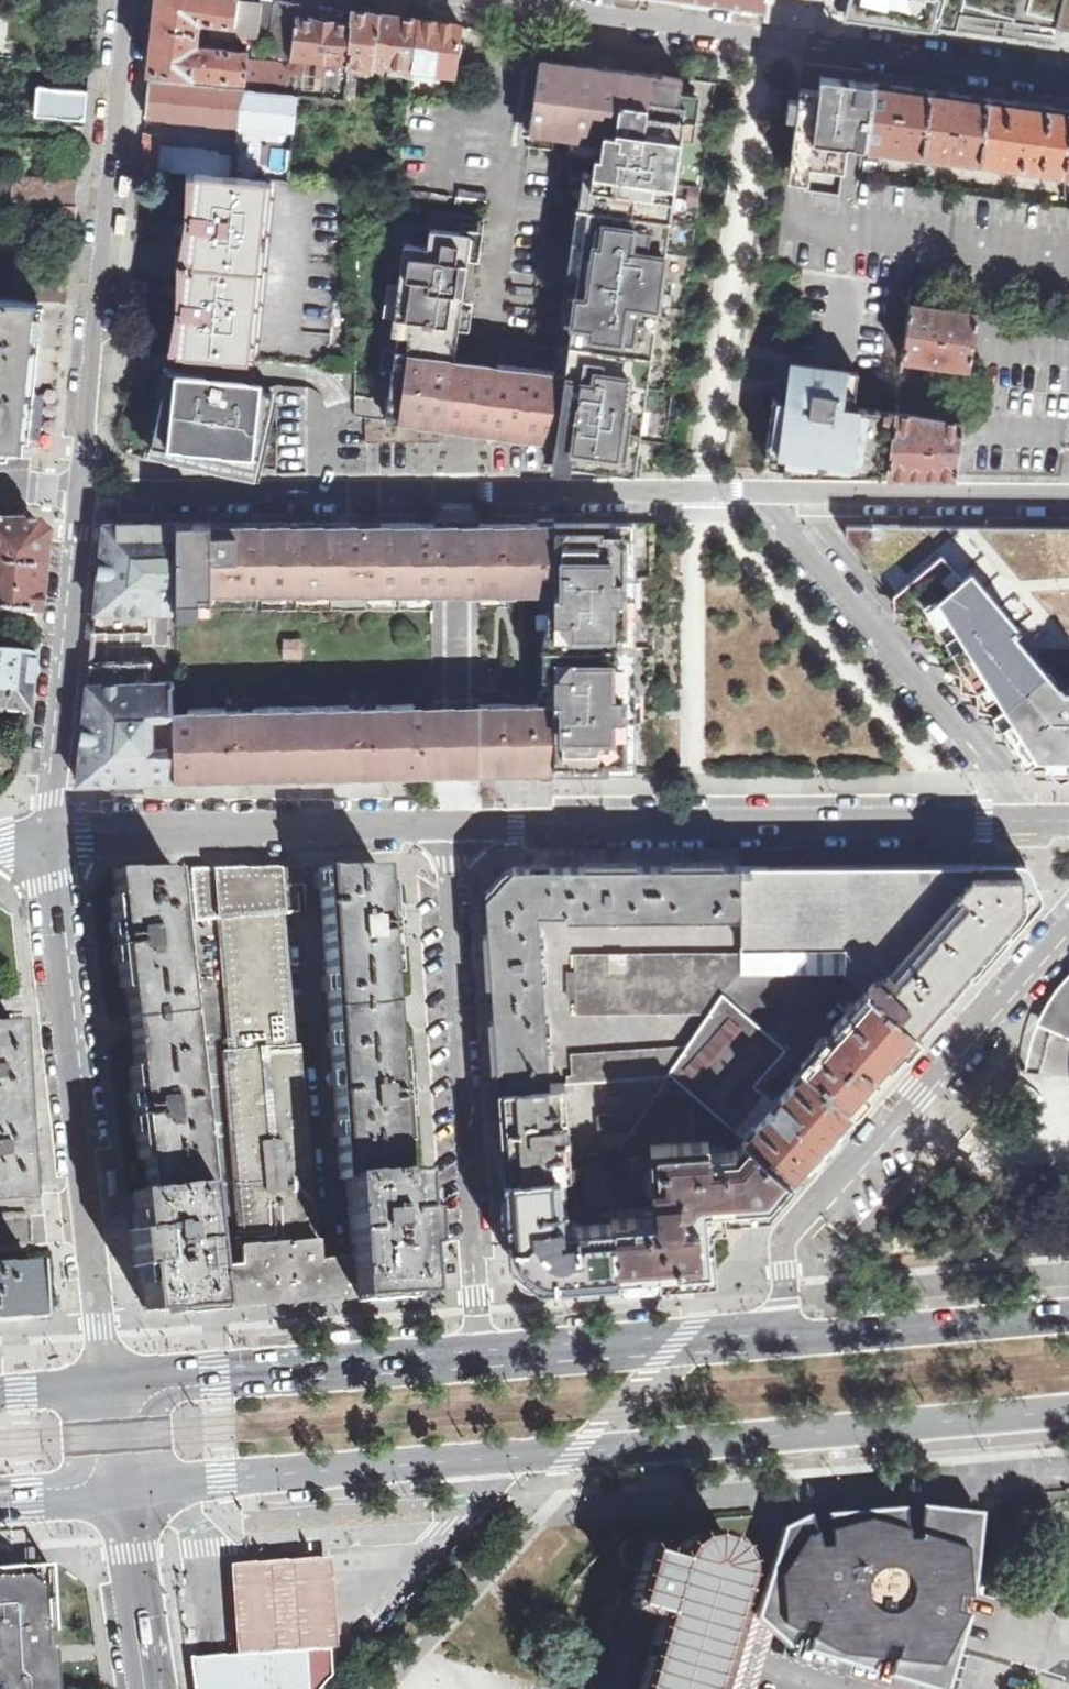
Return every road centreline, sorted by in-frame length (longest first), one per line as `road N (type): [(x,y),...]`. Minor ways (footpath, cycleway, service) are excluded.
road 1 (primary): [(124,1489),(1068,1412)]
road 2 (unclassified): [(759,491),(82,493)]
road 3 (residential): [(451,830),(1022,823)]
road 4 (unclassified): [(109,1388),(45,825)]
road 5 (residential): [(524,3),(1068,78)]
road 6 (residential): [(1068,926),(779,1242),(779,1310),(757,1336)]
road 7 (residential): [(477,1358),(451,830)]
road 8 (unclassified): [(82,493),(124,0)]
road 9 (residential): [(1022,823),(974,752),(759,491)]
road 10 (residential): [(45,825),(451,830)]
road 11 (primary): [(477,1358),(109,1388)]
road 12 (unclassified): [(45,825),(82,493)]
road 13 (primary): [(1068,1317),(821,1340),(757,1336)]
road 14 (unclassified): [(1068,491),(759,491)]
road 15 (primary): [(757,1336),(477,1358)]
road 16 (tertiary): [(124,1489),(152,1688)]
road 17 (primary): [(0,1499),(124,1489)]

